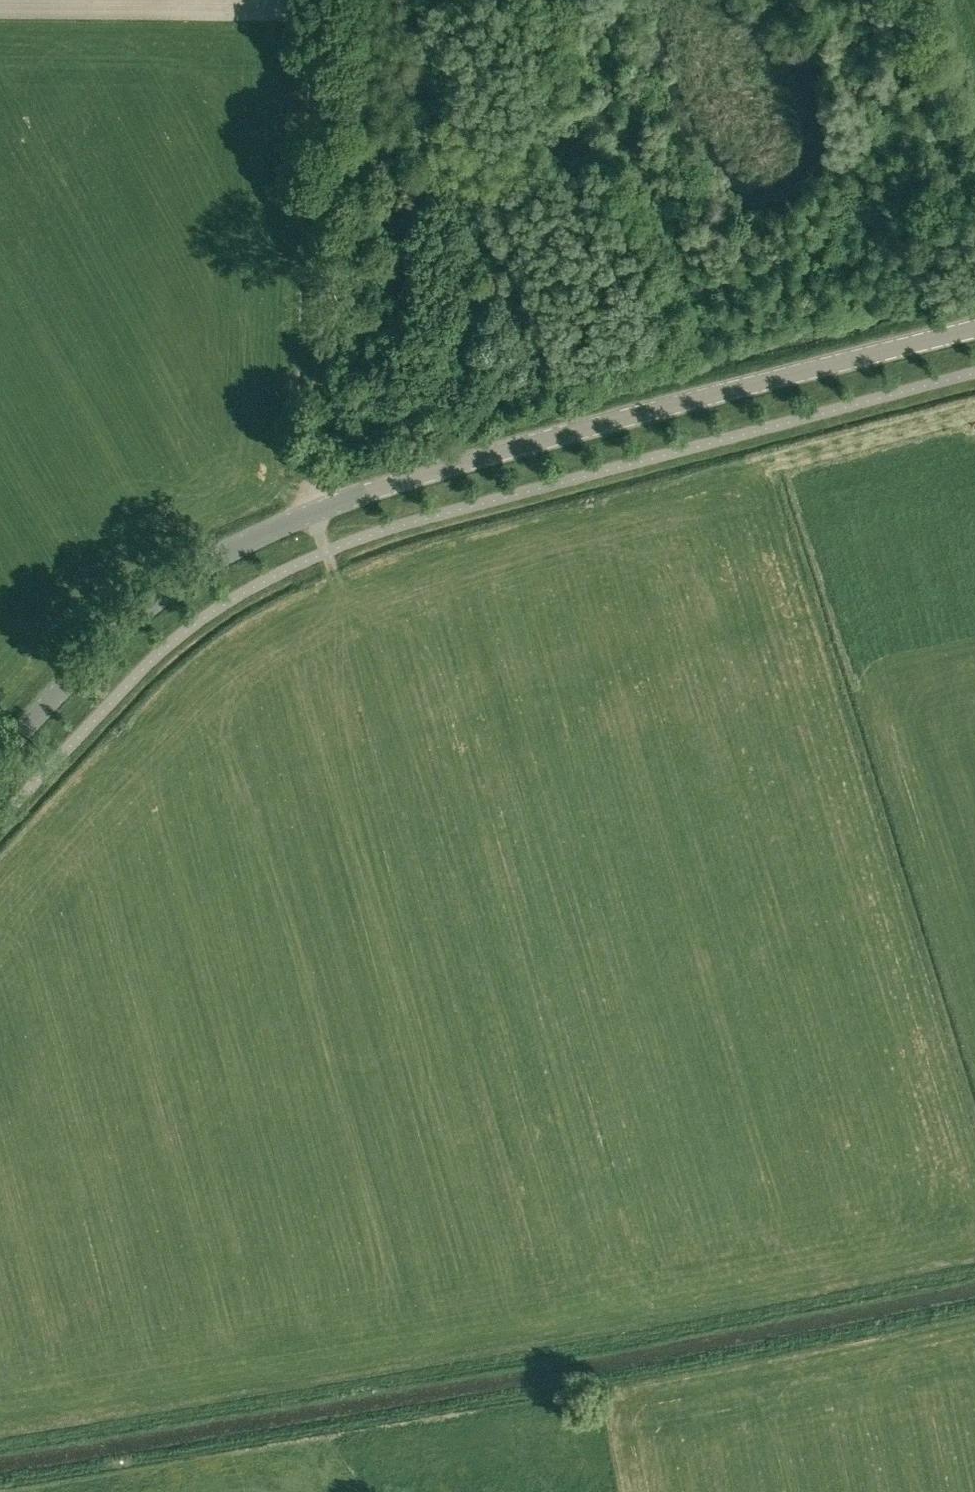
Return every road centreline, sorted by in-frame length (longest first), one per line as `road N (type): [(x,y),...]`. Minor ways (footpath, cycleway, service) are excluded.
road 1 (secondary): [(0,750),(162,594),(316,510),(974,332)]
road 2 (track): [(330,554),(316,510),(342,0)]

